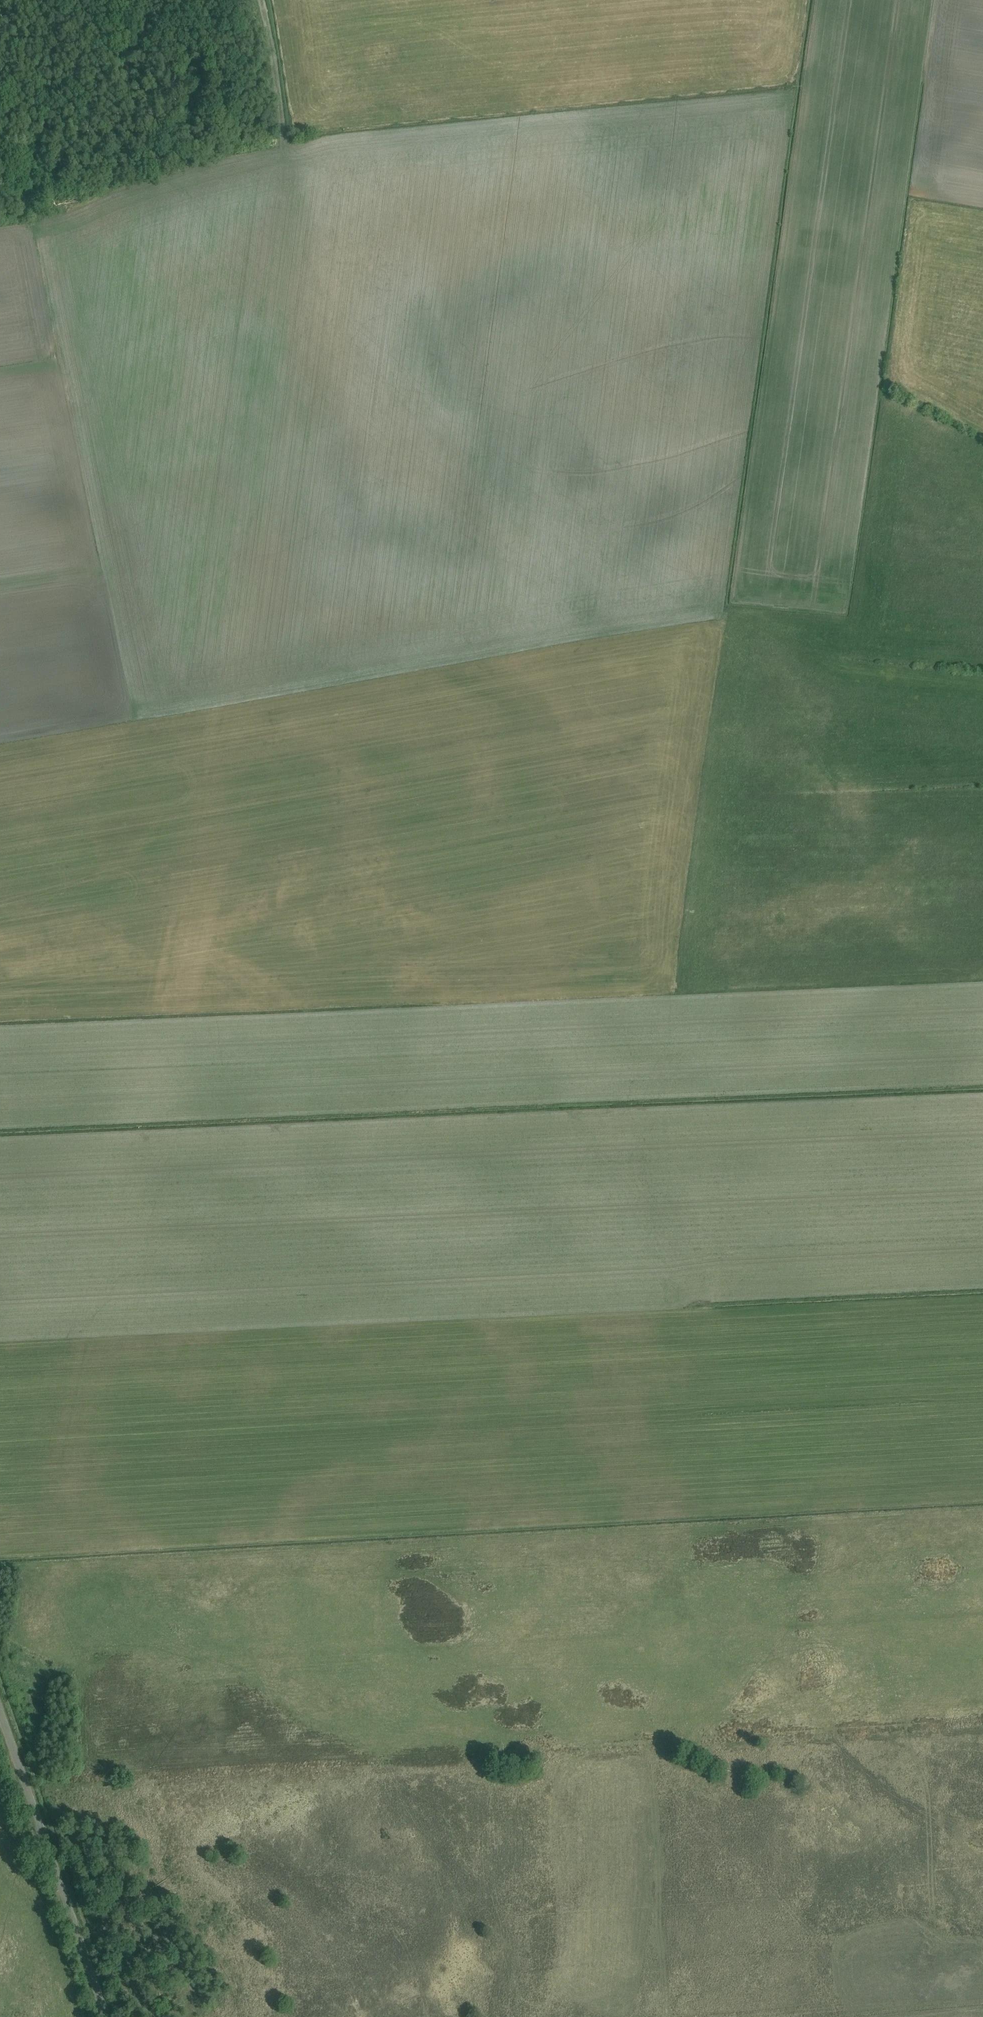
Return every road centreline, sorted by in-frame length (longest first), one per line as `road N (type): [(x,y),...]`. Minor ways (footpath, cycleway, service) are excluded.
road 1 (unclassified): [(107,2016),(0,1710)]
road 2 (track): [(262,0),(285,151)]

